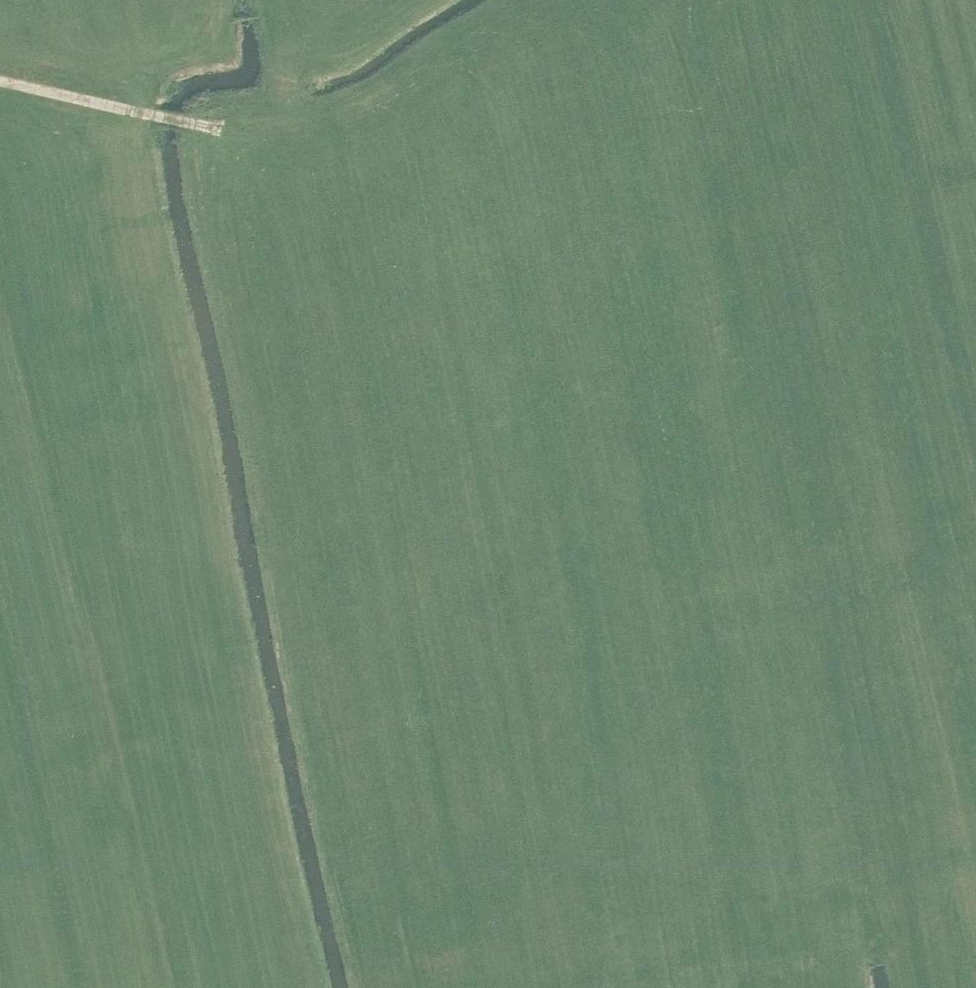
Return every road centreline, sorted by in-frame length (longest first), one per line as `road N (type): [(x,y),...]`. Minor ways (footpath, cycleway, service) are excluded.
road 1 (track): [(0,80),(220,130)]

